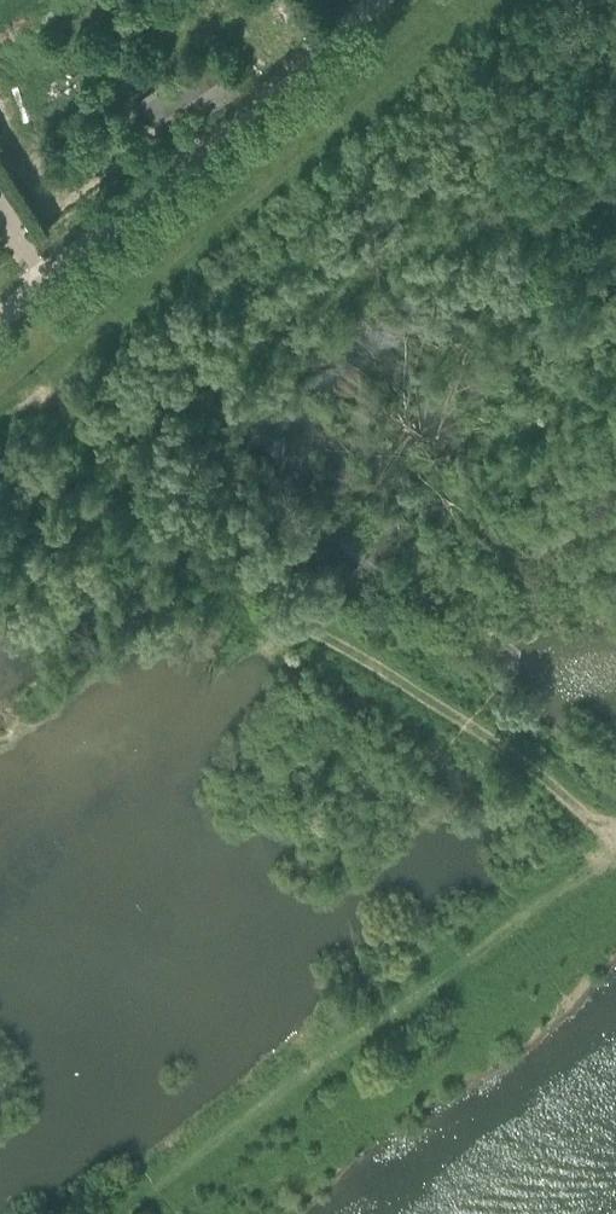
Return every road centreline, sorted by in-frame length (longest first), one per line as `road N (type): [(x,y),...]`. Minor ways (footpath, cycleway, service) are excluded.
road 1 (unclassified): [(0,320),(378,0)]

